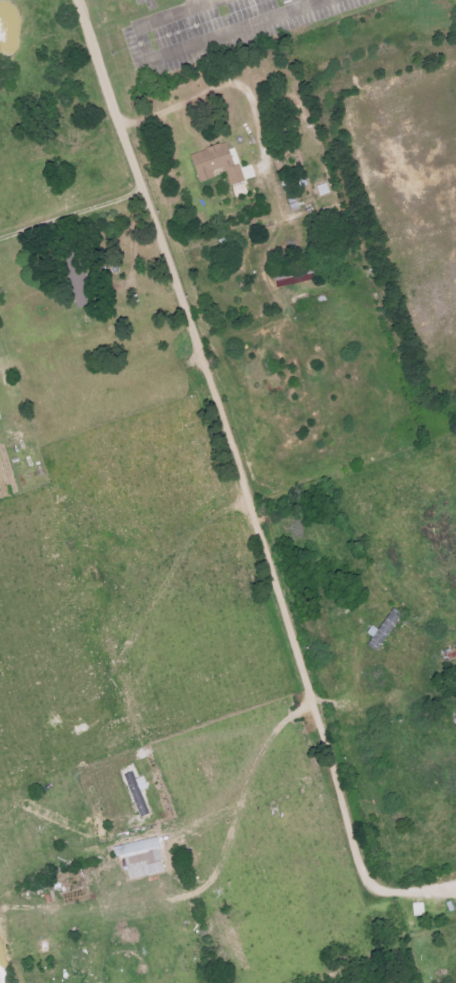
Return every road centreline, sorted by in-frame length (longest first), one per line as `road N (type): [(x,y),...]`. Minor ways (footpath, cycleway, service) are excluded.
road 1 (residential): [(79,0),(278,595),(424,982)]

